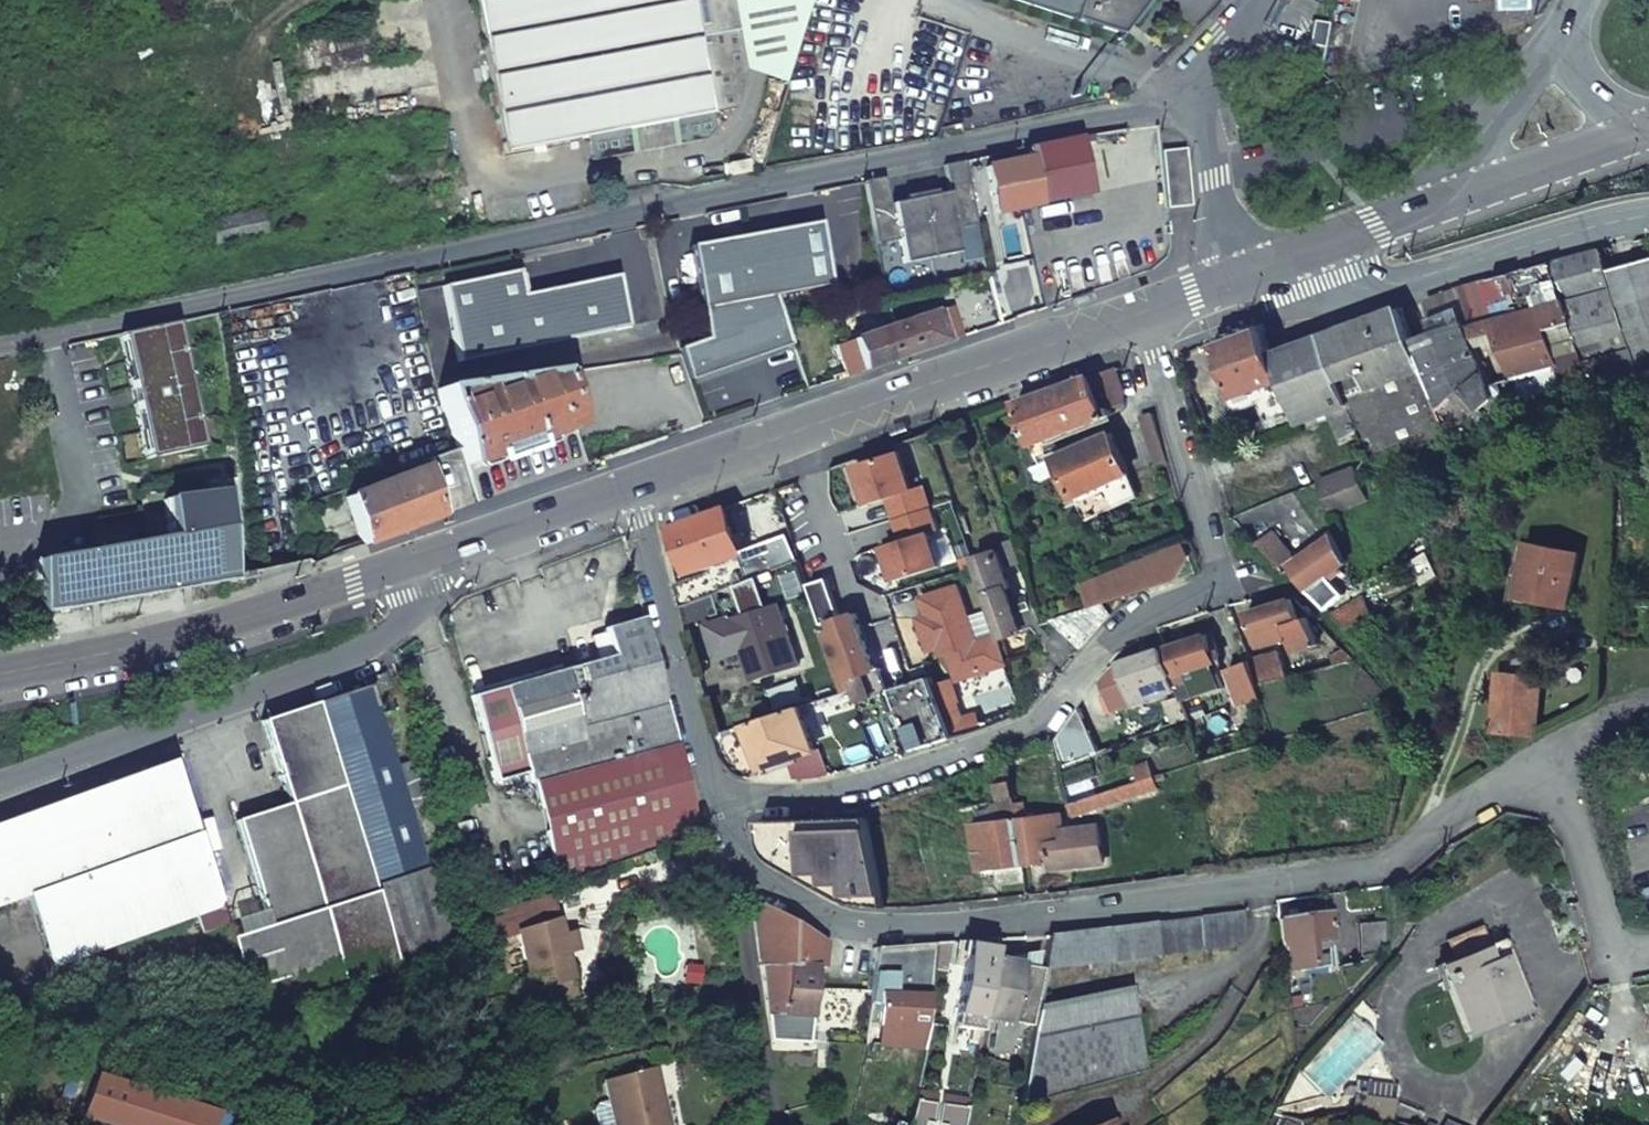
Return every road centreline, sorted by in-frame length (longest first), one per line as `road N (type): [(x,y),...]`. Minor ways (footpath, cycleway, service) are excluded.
road 1 (residential): [(1648,711),(1566,741),(1393,862),(879,931),(795,902),(752,871),(716,794)]
road 2 (residential): [(1144,315),(1221,584),(1150,610),(1118,633),(1042,727),(816,797),(716,794)]
road 3 (tertiary): [(636,491),(1144,315)]
road 4 (residential): [(0,786),(374,647),(422,592),(431,559)]
road 5 (tertiary): [(0,678),(168,647),(431,559)]
road 6 (residential): [(1648,215),(1368,290),(1334,279),(1307,255)]
road 7 (residential): [(716,794),(636,491)]
road 8 (tertiary): [(431,559),(636,491)]
road 9 (tertiary): [(1447,199),(1648,130)]
road 10 (tertiary): [(1447,199),(1560,32)]
road 11 (tertiary): [(1144,315),(1307,255)]
road 12 (tertiary): [(1307,255),(1447,199)]
road 13 (tertiary): [(1560,32),(1576,68),(1613,108),(1648,125)]

